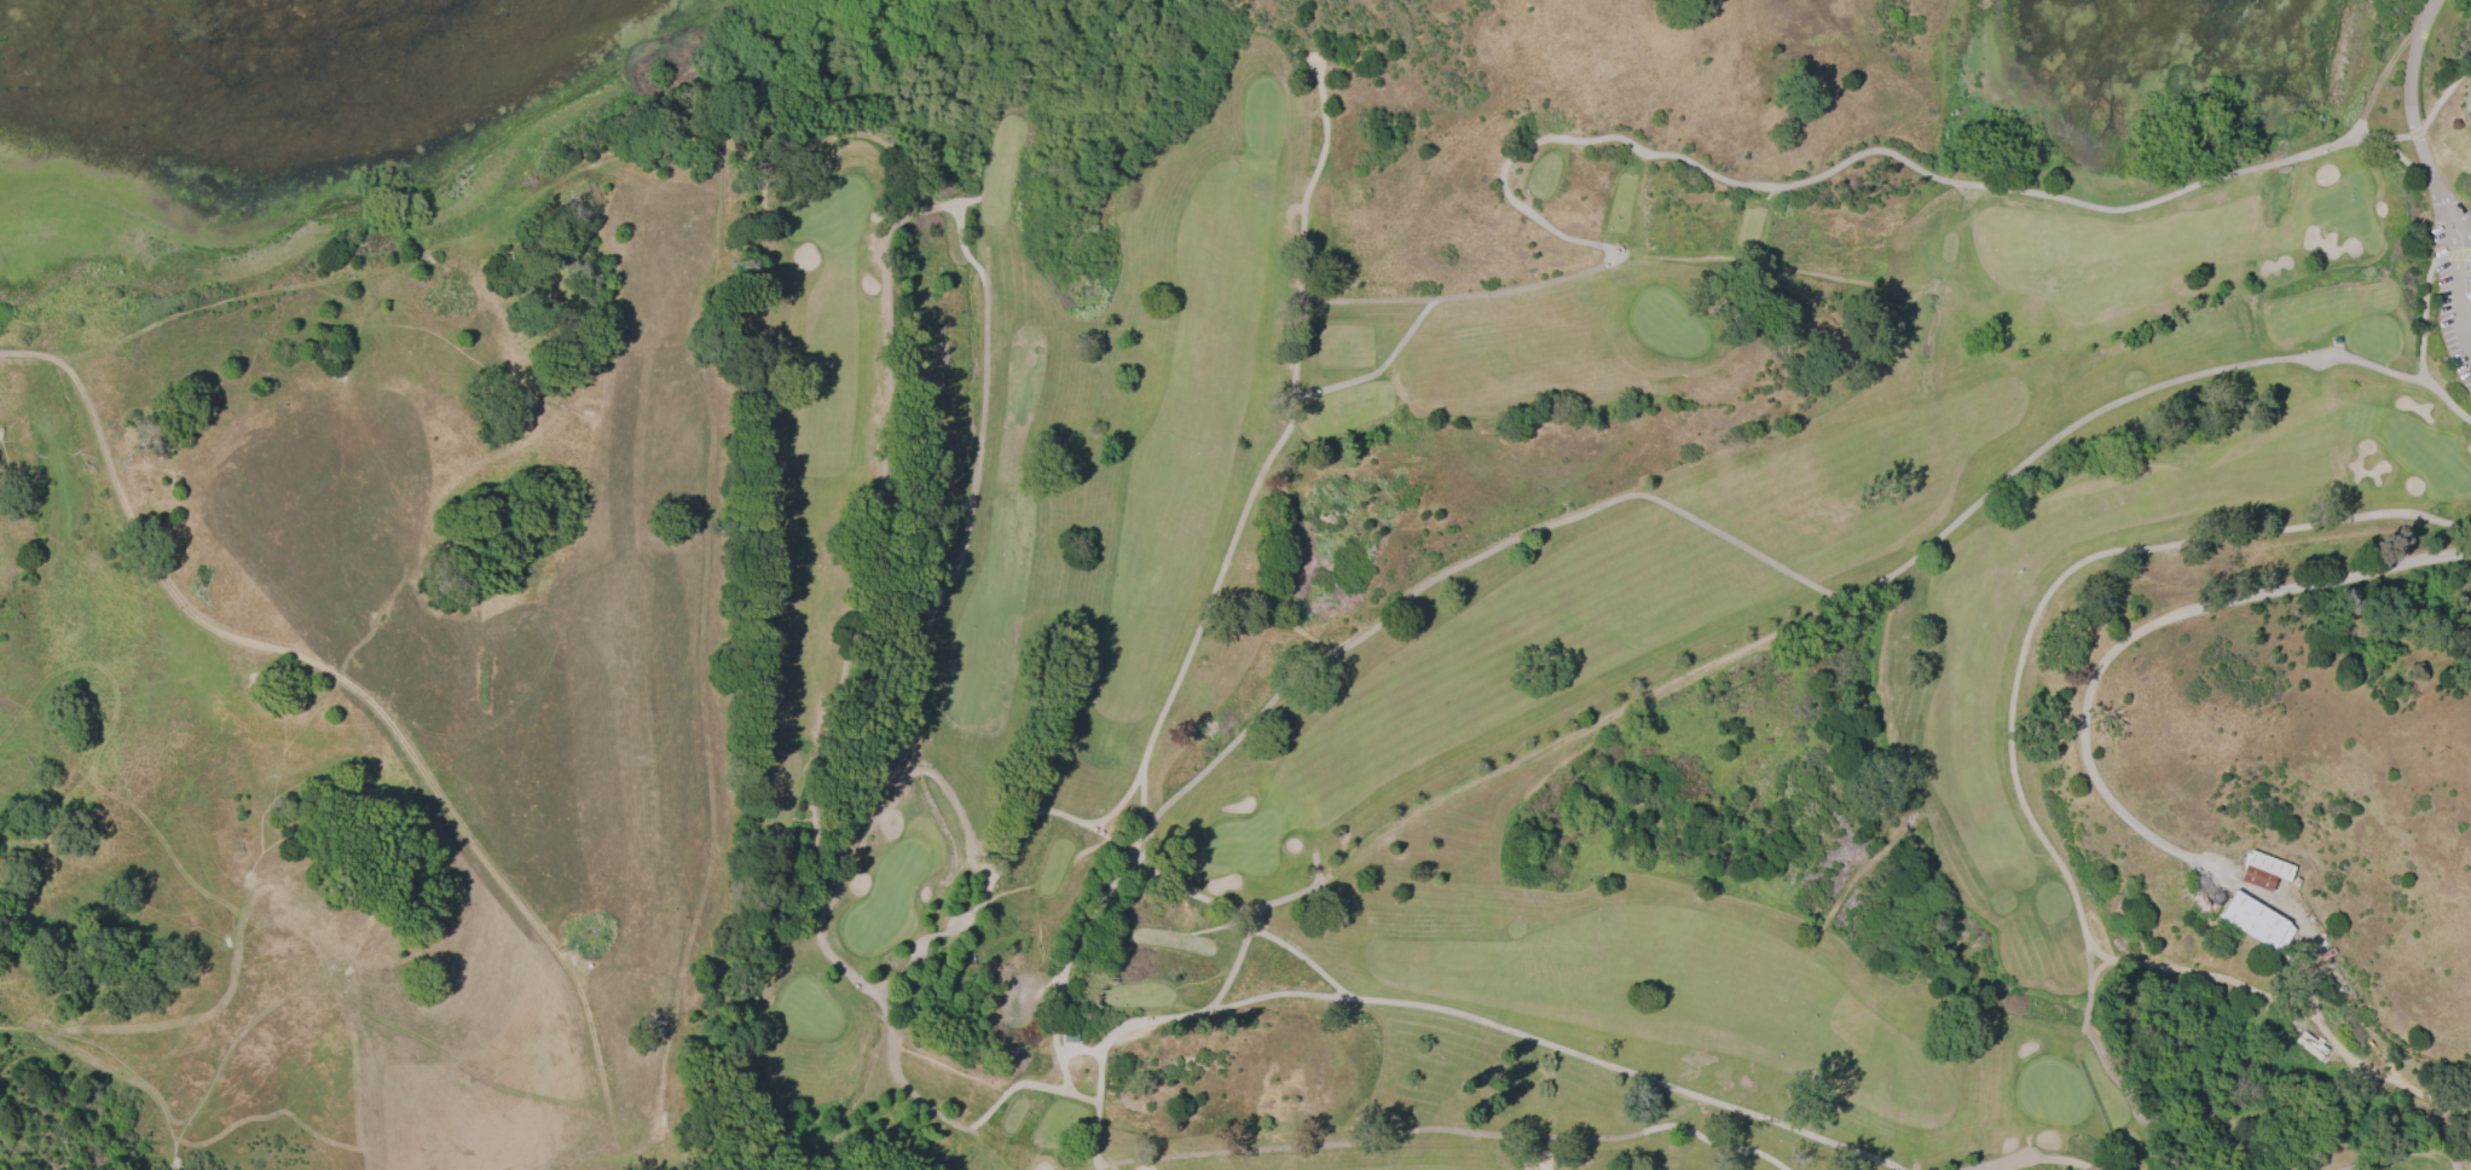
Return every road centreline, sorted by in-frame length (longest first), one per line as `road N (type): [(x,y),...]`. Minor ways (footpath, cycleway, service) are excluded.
road 1 (residential): [(2435,0),(2415,48),(2412,110),(2440,193)]

